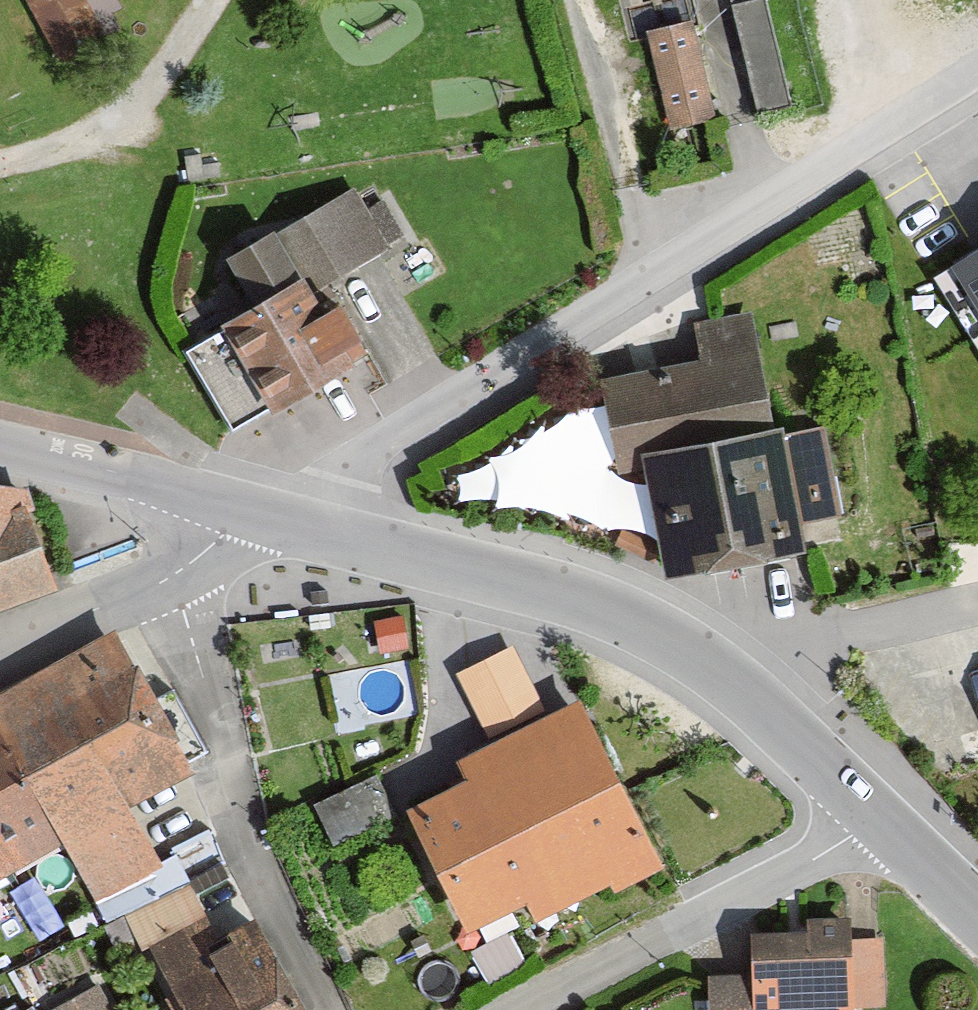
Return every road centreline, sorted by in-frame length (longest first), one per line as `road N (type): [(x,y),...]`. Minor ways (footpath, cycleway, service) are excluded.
road 1 (residential): [(269,515),(977,65)]
road 2 (residential): [(885,821),(741,690),(619,613),(269,515)]
road 3 (residential): [(176,575),(239,815),(330,1009)]
road 4 (residential): [(521,1009),(885,821)]
road 5 (residential): [(269,515),(0,443)]
road 6 (residential): [(0,652),(176,575)]
road 7 (residential): [(977,910),(885,821)]

